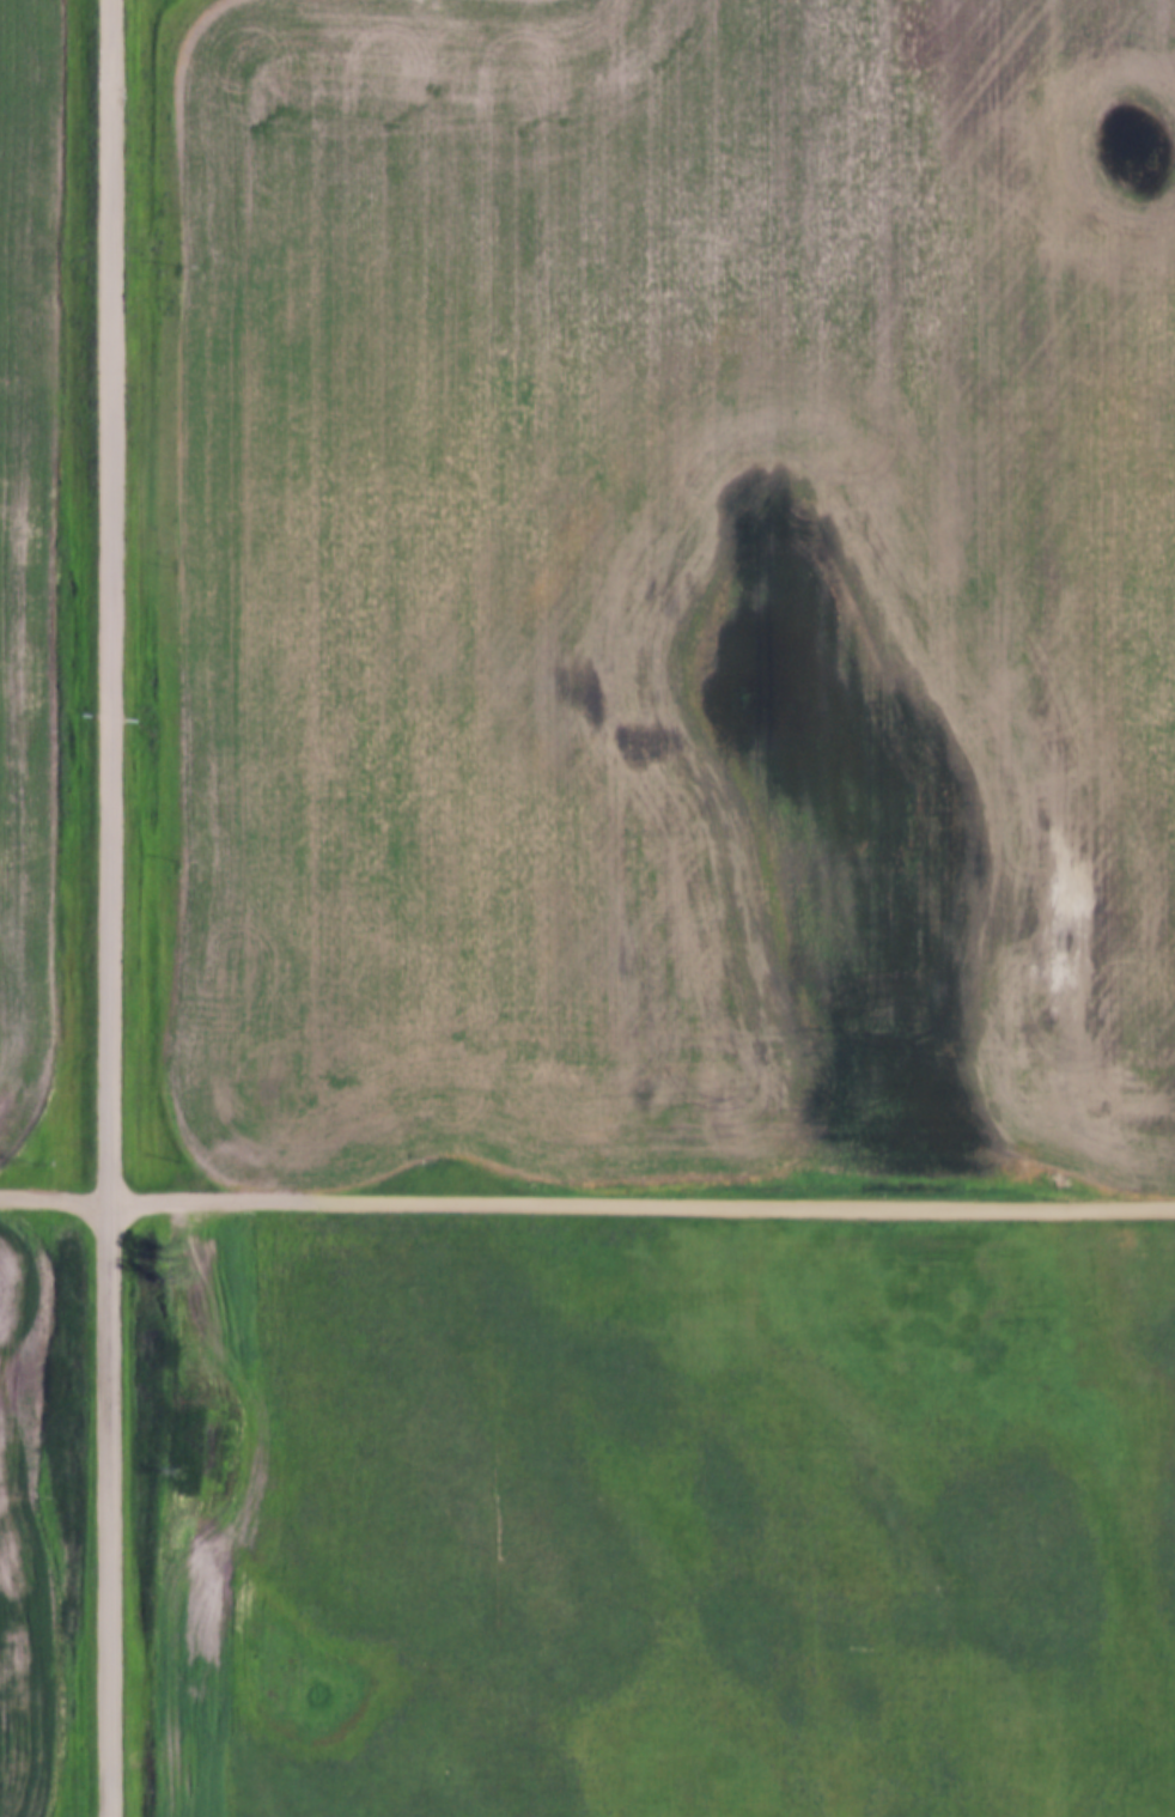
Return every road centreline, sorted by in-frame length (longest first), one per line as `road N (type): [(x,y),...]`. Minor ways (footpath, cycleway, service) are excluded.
road 1 (residential): [(109,0),(108,1816)]
road 2 (residential): [(1174,1204),(109,1195)]

